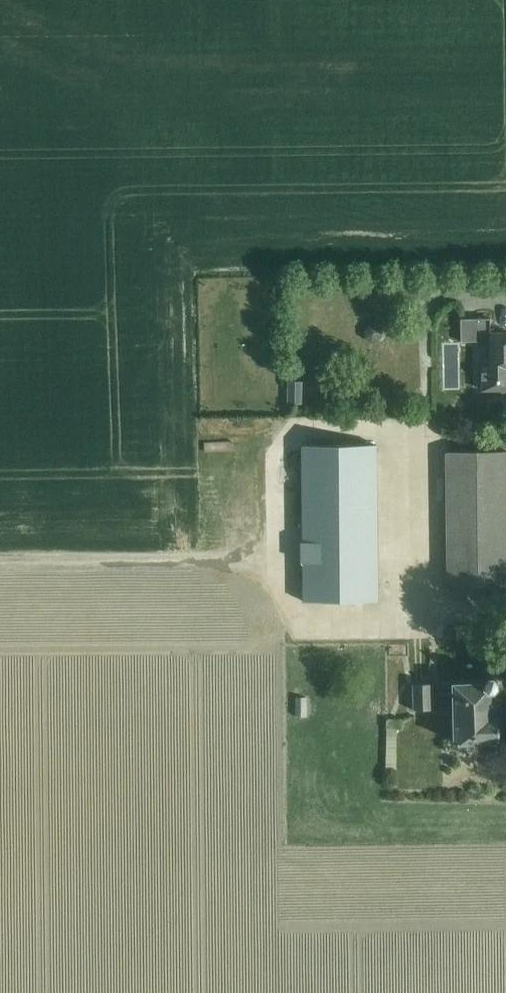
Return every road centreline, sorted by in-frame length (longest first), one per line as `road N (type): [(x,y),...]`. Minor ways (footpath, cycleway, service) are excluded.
road 1 (track): [(284,556),(0,560)]

